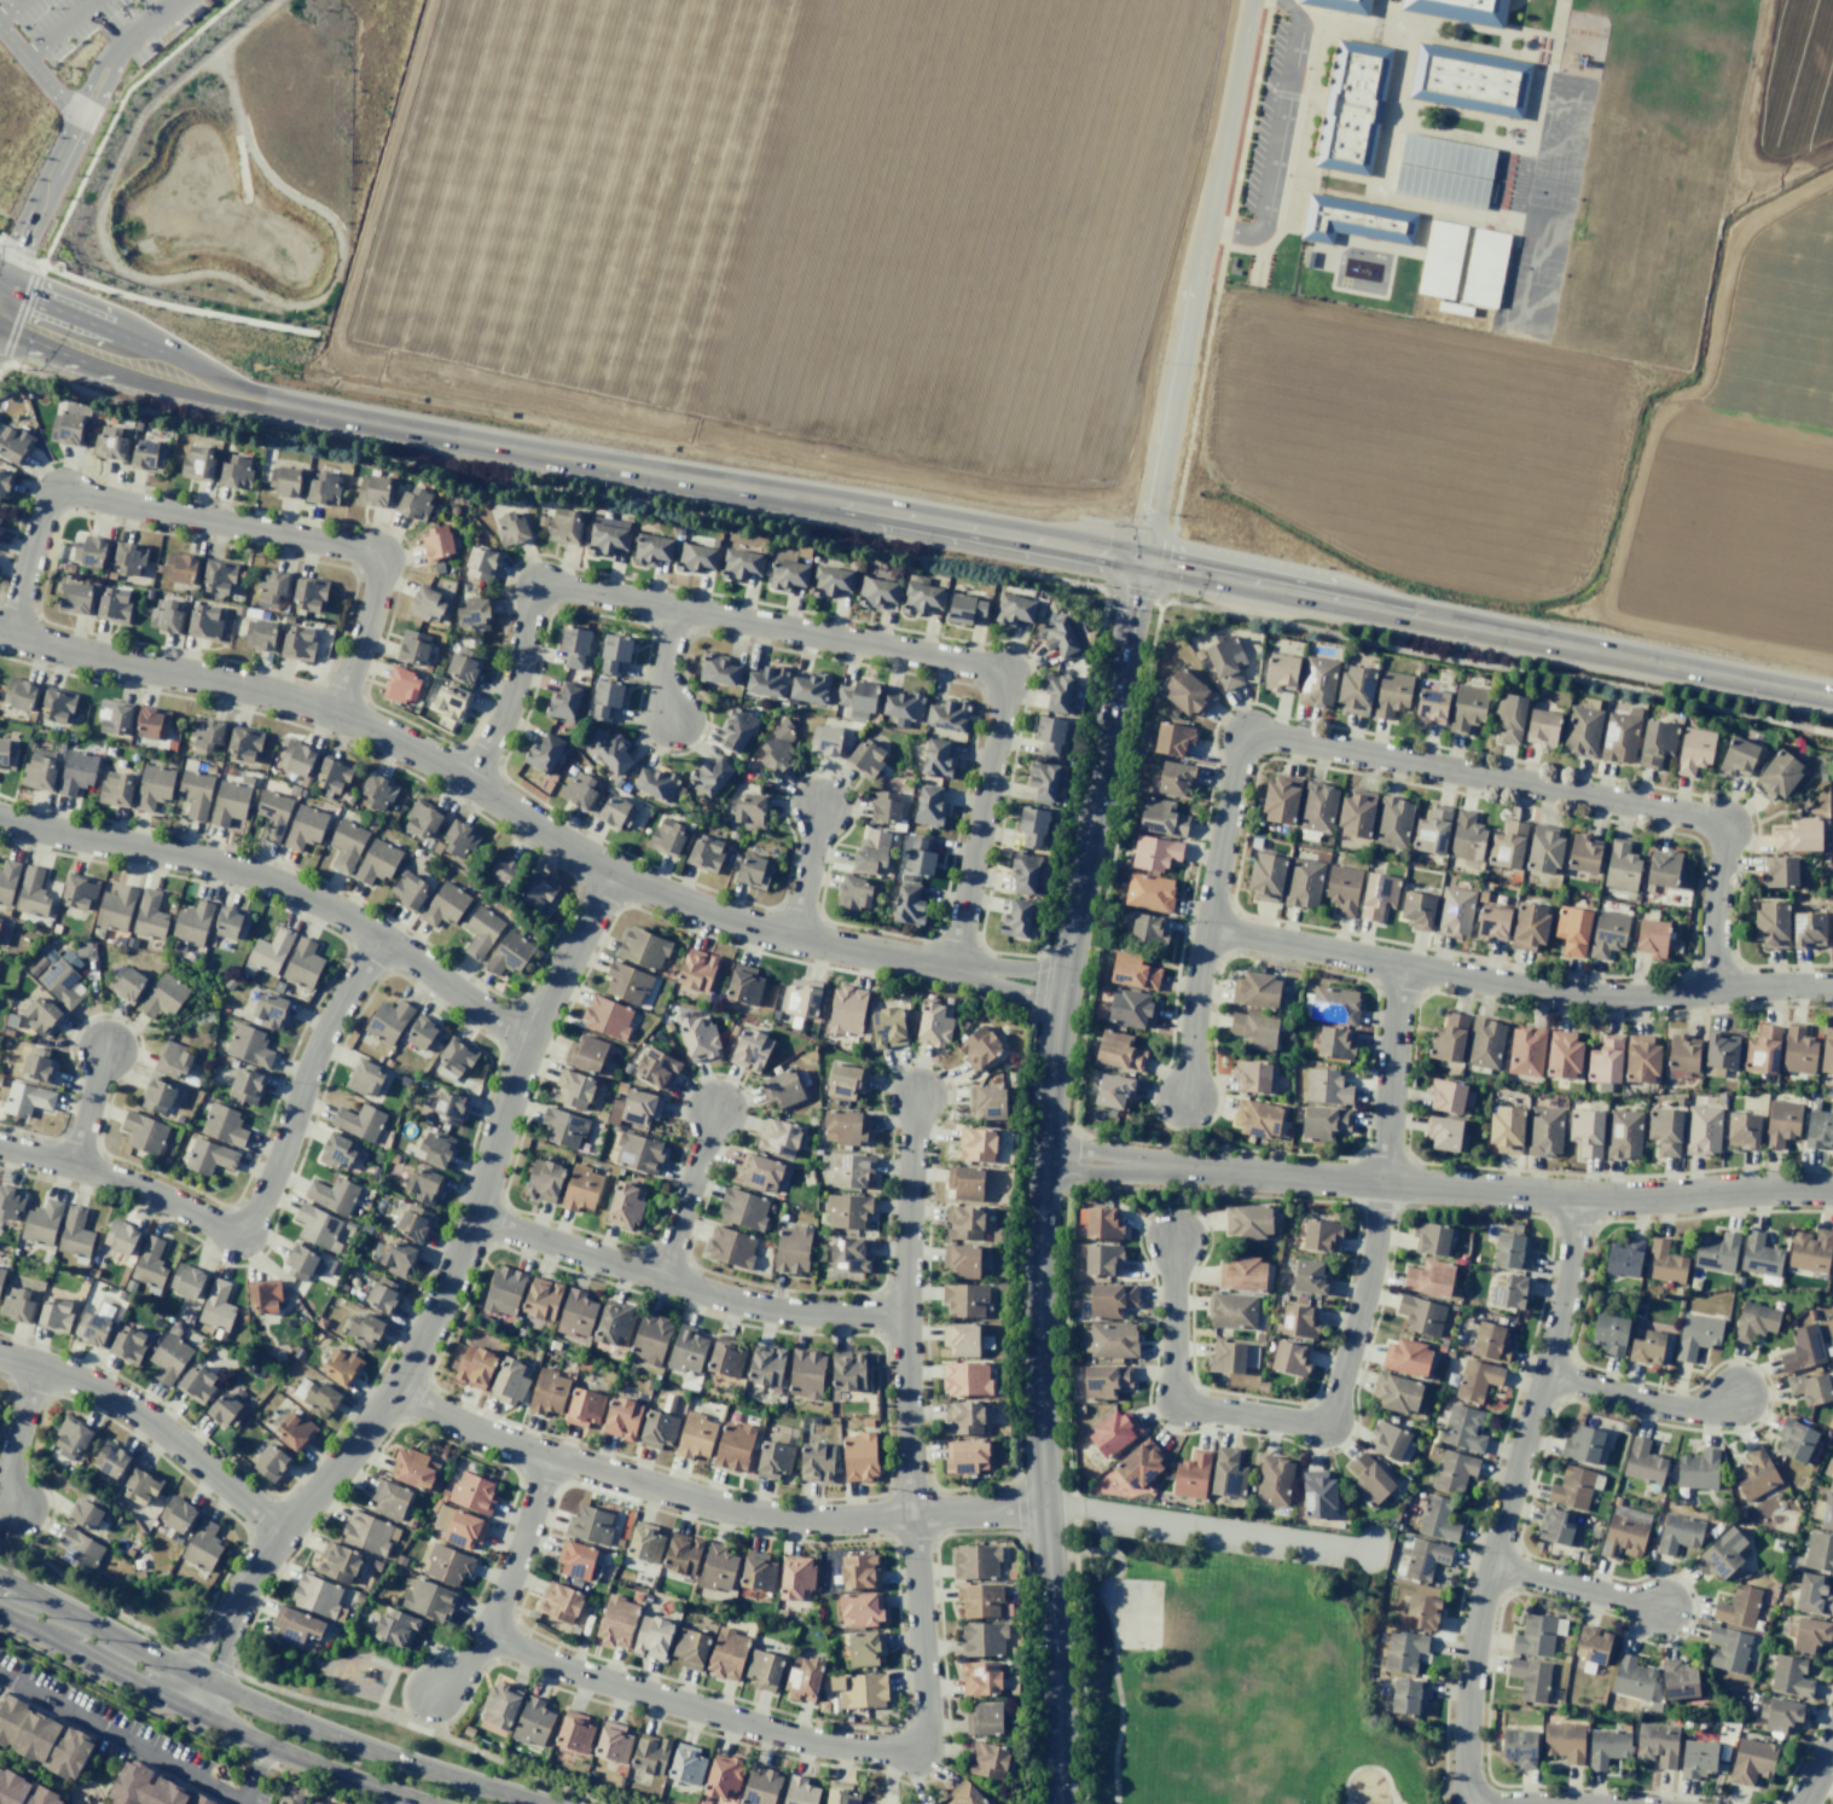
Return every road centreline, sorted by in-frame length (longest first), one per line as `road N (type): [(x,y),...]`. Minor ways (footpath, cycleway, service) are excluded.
road 1 (secondary): [(0,309),(33,340),(159,383),(1832,699)]
road 2 (tertiary): [(1056,1803),(1038,1388),(1044,1160),(1061,986),(1139,564)]
road 3 (residential): [(0,632),(226,681),(365,726),(610,872),(735,923),(980,973)]
road 4 (residential): [(464,779),(507,706),(529,602),(547,586),(988,668),(1003,686),(1002,706),(952,968)]
road 5 (residential): [(610,872),(528,1039),(431,1319),(367,1431),(219,1618),(195,1661),(201,1682),(186,1710)]
road 6 (residential): [(1207,929),(1245,736),(1730,829),(1718,907),(1718,993)]
road 7 (residential): [(1044,1160),(1580,1197),(1832,1191)]
road 8 (residential): [(1177,1240),(1173,1373),(1181,1404),(1299,1426),(1329,1422),(1377,1248),(1402,968)]
road 9 (residential): [(483,1630),(562,1670),(789,1736),(903,1750),(921,1738),(926,1719),(912,1513)]
road 10 (residential): [(393,1391),(546,1456),(777,1519),(1044,1506)]
road 11 (residential): [(7,634),(41,512),(60,493),(354,547),(373,562),(377,579),(332,714)]
road 12 (residential): [(1207,929),(1555,996),(1636,1002),(1832,989)]
road 13 (residential): [(1480,1803),(1466,1786),(1474,1641),(1568,1299),(1580,1197)]
road 14 (residential): [(381,941),(317,1052),(302,1103),(239,1239),(147,1193),(0,1149)]
road 15 (residential): [(528,1039),(296,891),(240,871),(0,824)]
road 16 (residential): [(1139,564),(1249,0)]
road 17 (tertiary): [(539,1803),(262,1709),(75,1616)]
road 18 (residential): [(472,1218),(742,1304),(904,1313)]
road 19 (residential): [(912,1513),(904,1313),(916,1096)]
road 20 (residential): [(0,1355),(93,1387),(139,1414),(280,1531)]
road 21 (residential): [(546,1456),(483,1630),(434,1693)]
road 22 (tertiary): [(186,1710),(426,1803)]
road 23 (residential): [(1545,1376),(1699,1414),(1736,1398)]
road 24 (residential): [(1491,1567),(1663,1613)]
road 25 (residential): [(659,1277),(714,1109)]
road 26 (tertiary): [(30,1628),(186,1710)]
road 27 (residential): [(1207,929),(1190,1095)]
road 28 (residential): [(35,1365),(6,1477),(13,1507)]
road 29 (residential): [(795,939),(819,810)]
road 30 (residential): [(75,1170),(109,1049)]

